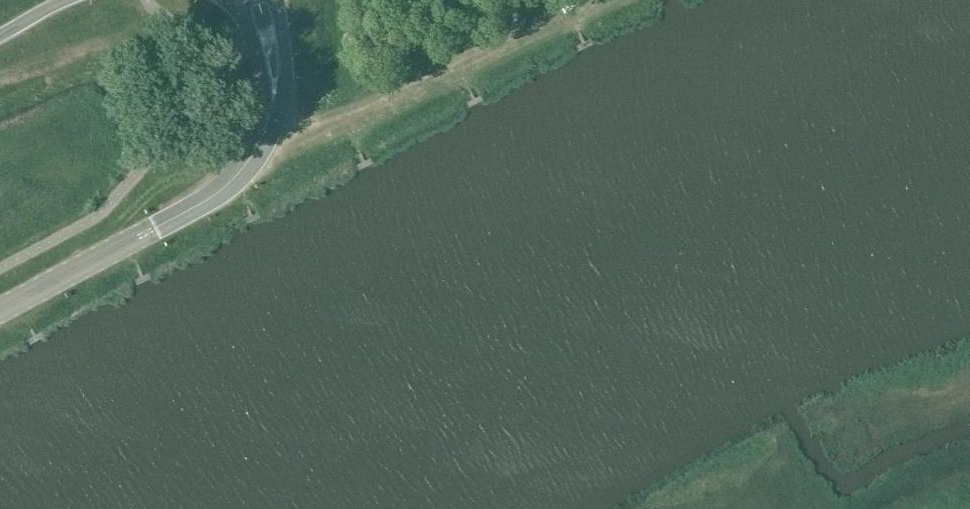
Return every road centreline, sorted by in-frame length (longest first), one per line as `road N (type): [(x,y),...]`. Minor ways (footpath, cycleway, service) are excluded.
road 1 (tertiary): [(0,312),(236,177),(264,140),(274,104),(261,0)]

